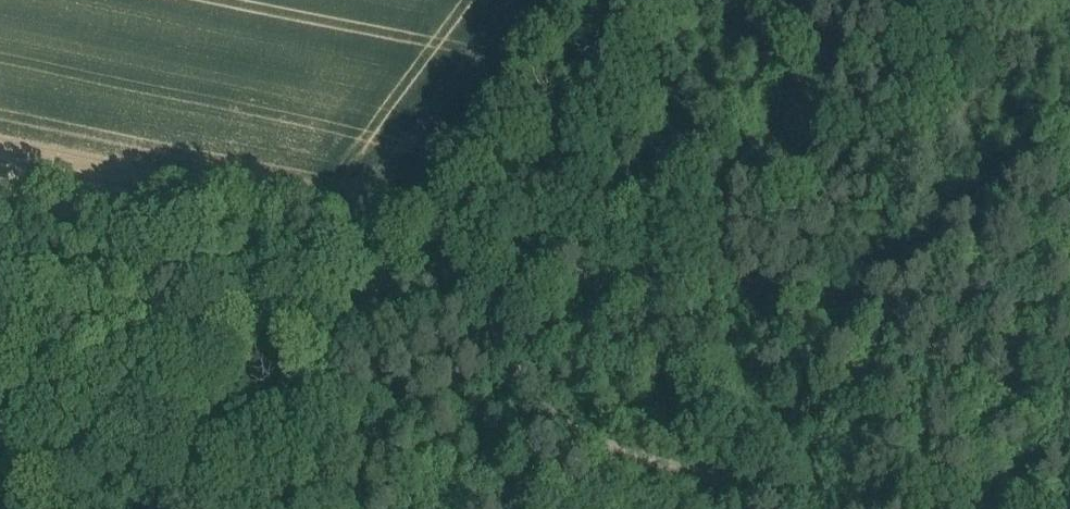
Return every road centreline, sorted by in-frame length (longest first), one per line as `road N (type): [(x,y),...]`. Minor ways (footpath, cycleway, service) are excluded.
road 1 (track): [(580,0),(454,174),(242,508)]
road 2 (track): [(826,508),(758,494),(522,390),(454,174)]
road 3 (track): [(758,494),(835,403),(936,247),(1069,136)]
road 4 (track): [(218,508),(0,458)]

